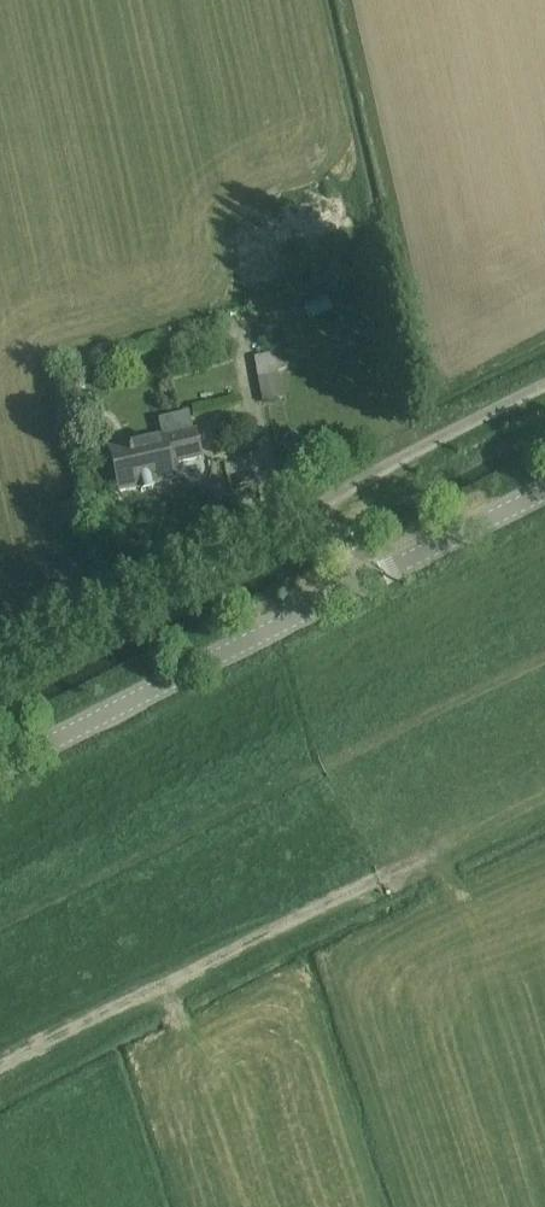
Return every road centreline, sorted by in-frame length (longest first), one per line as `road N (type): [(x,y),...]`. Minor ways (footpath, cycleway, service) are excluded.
road 1 (unclassified): [(0,777),(379,582)]
road 2 (unclassified): [(0,679),(349,490)]
road 3 (unclassified): [(349,490),(544,388)]
road 4 (unclassified): [(379,582),(544,492)]

